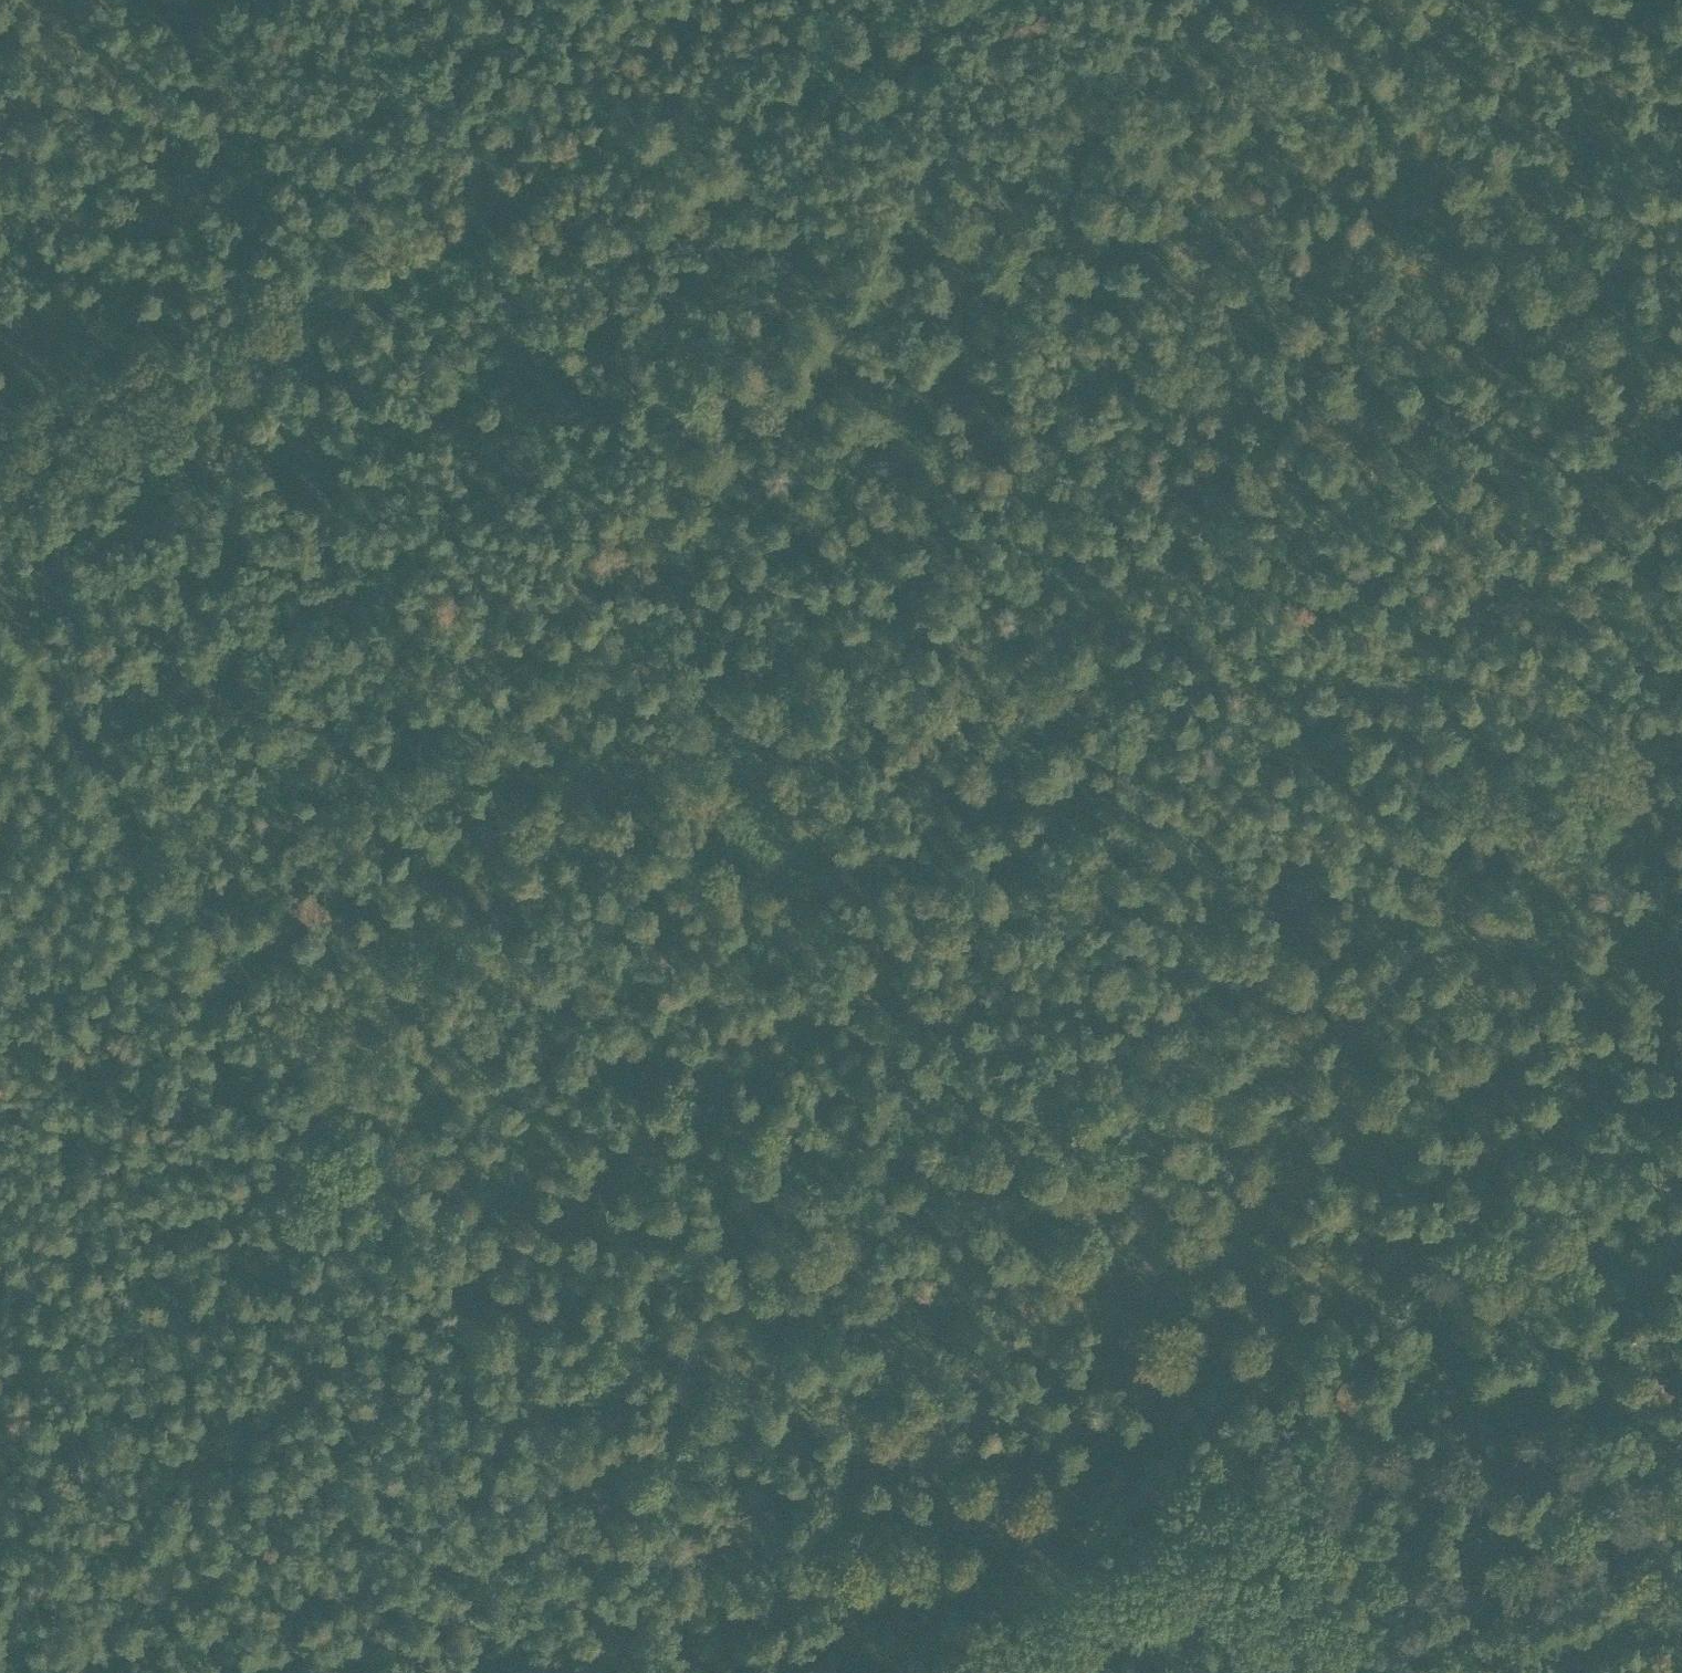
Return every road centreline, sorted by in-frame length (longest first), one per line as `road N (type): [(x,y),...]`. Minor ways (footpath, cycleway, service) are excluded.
road 1 (track): [(729,1672),(376,1173)]
road 2 (track): [(376,1173),(133,808)]
road 3 (track): [(0,164),(251,0)]
road 4 (track): [(133,808),(0,604)]

